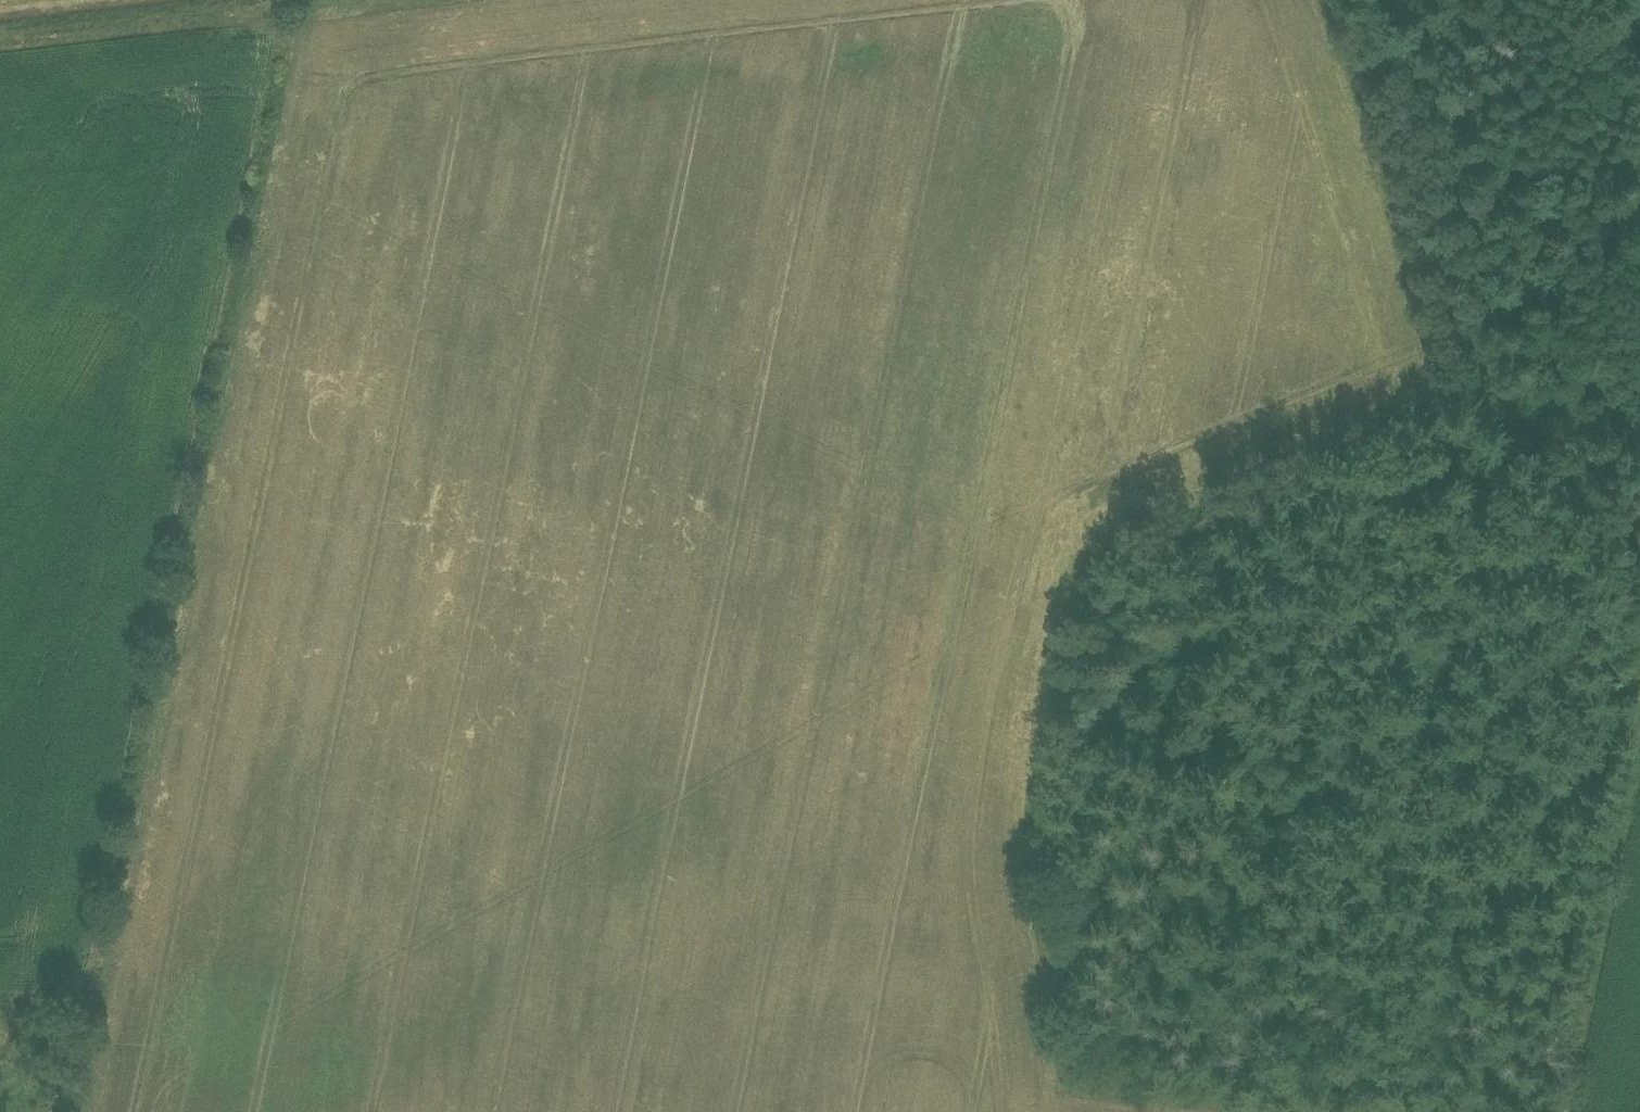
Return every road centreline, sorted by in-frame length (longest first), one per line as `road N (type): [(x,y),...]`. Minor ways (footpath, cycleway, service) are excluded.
road 1 (track): [(1569,1111),(1639,763)]

